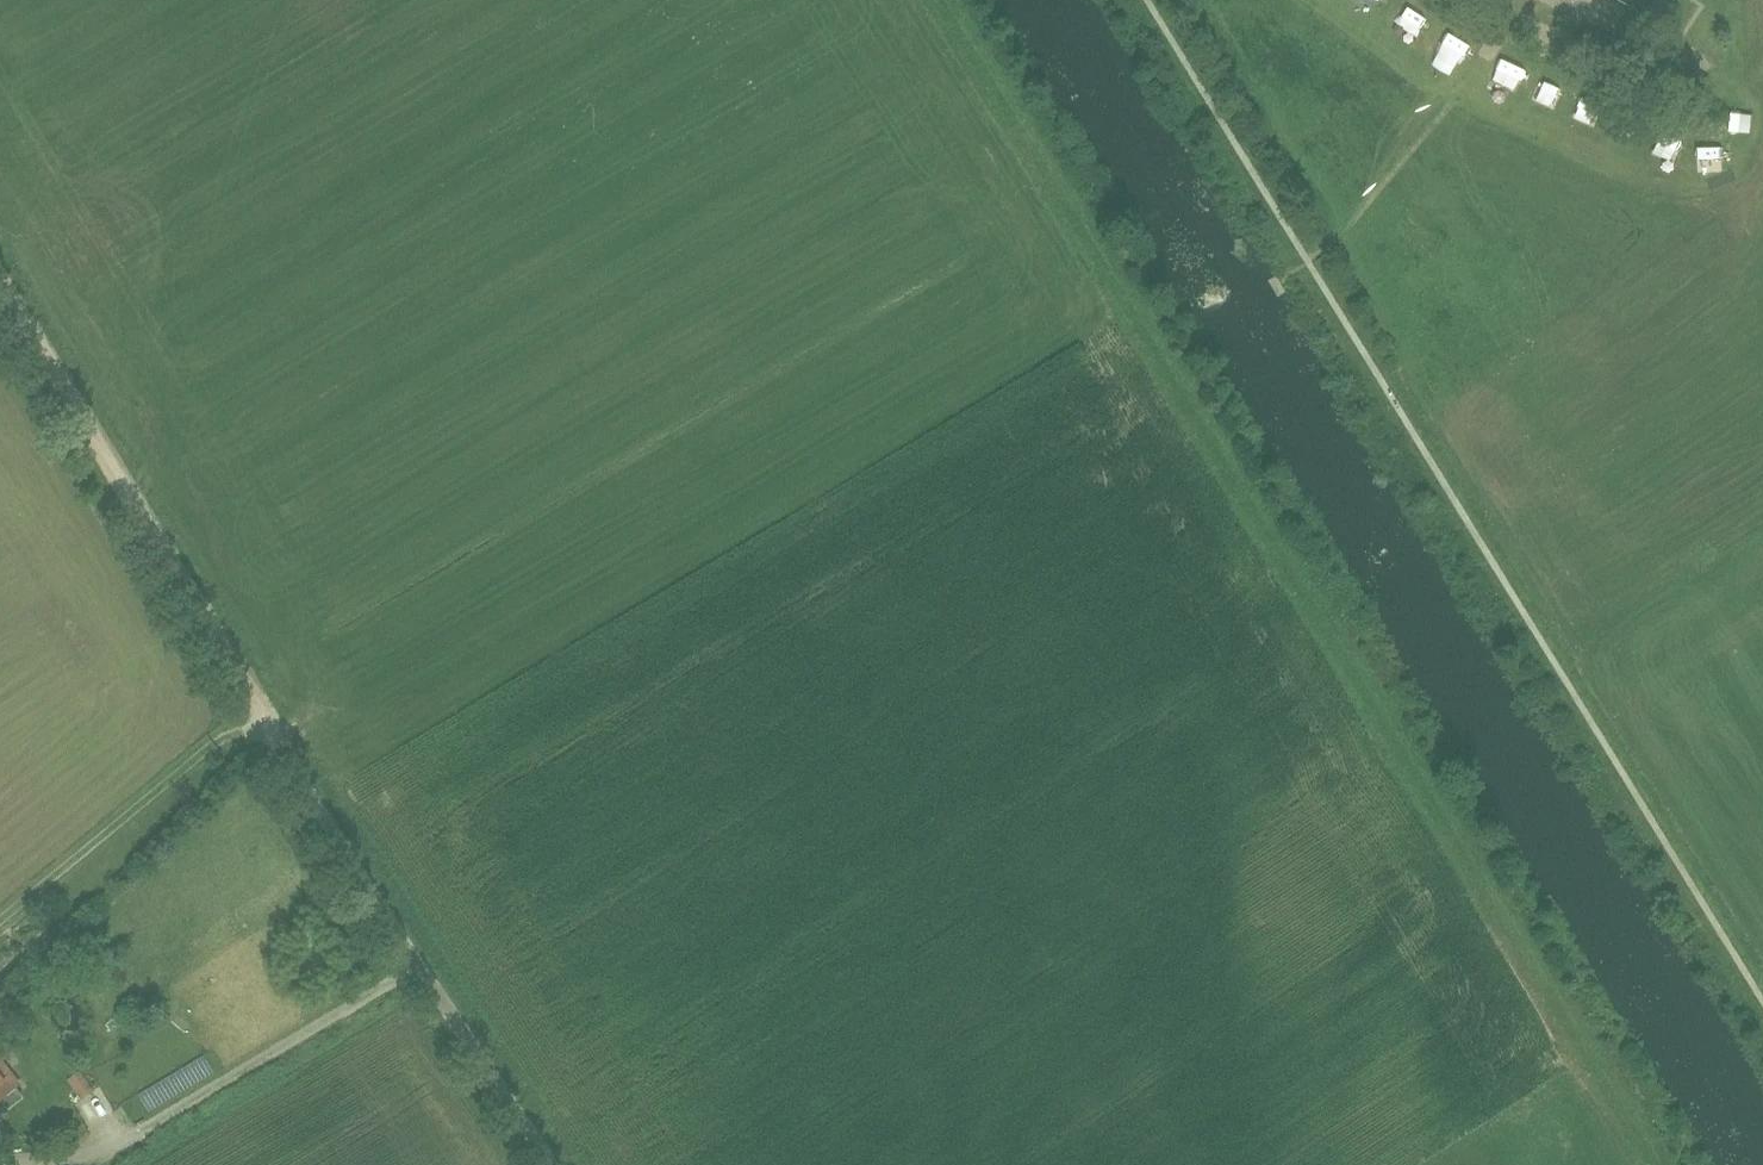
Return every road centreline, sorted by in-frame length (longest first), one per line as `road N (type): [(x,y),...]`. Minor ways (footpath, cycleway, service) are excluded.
road 1 (track): [(1648,1164),(1258,536),(938,0)]
road 2 (unclassified): [(570,1164),(249,689)]
road 3 (track): [(249,689),(0,289)]

